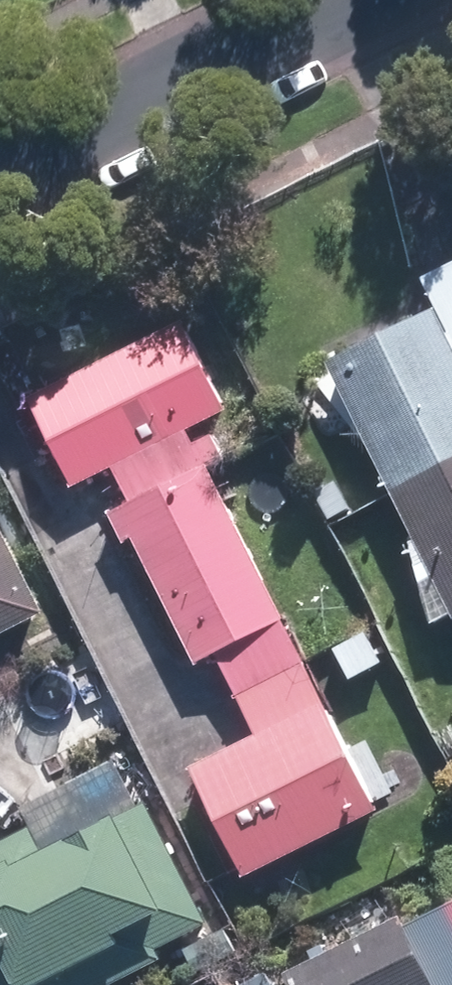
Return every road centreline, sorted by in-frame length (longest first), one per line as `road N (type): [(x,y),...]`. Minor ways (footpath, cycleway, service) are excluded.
road 1 (residential): [(0,180),(359,0)]

